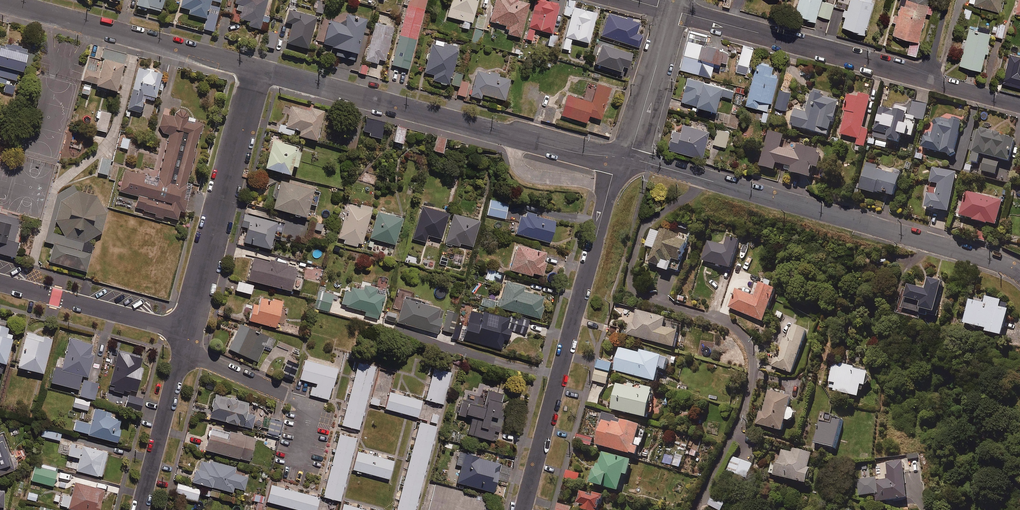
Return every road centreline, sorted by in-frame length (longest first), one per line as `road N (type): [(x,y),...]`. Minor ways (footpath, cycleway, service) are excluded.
road 1 (residential): [(1019,269),(629,158)]
road 2 (residential): [(618,158),(258,71)]
road 3 (residential): [(618,158),(523,509)]
road 4 (residential): [(187,331),(258,71)]
road 5 (residential): [(258,71),(0,2)]
road 6 (residential): [(672,10),(925,77)]
road 7 (residential): [(0,283),(187,331)]
road 8 (residential): [(138,509),(181,353)]
road 9 (residential): [(672,10),(629,158)]

